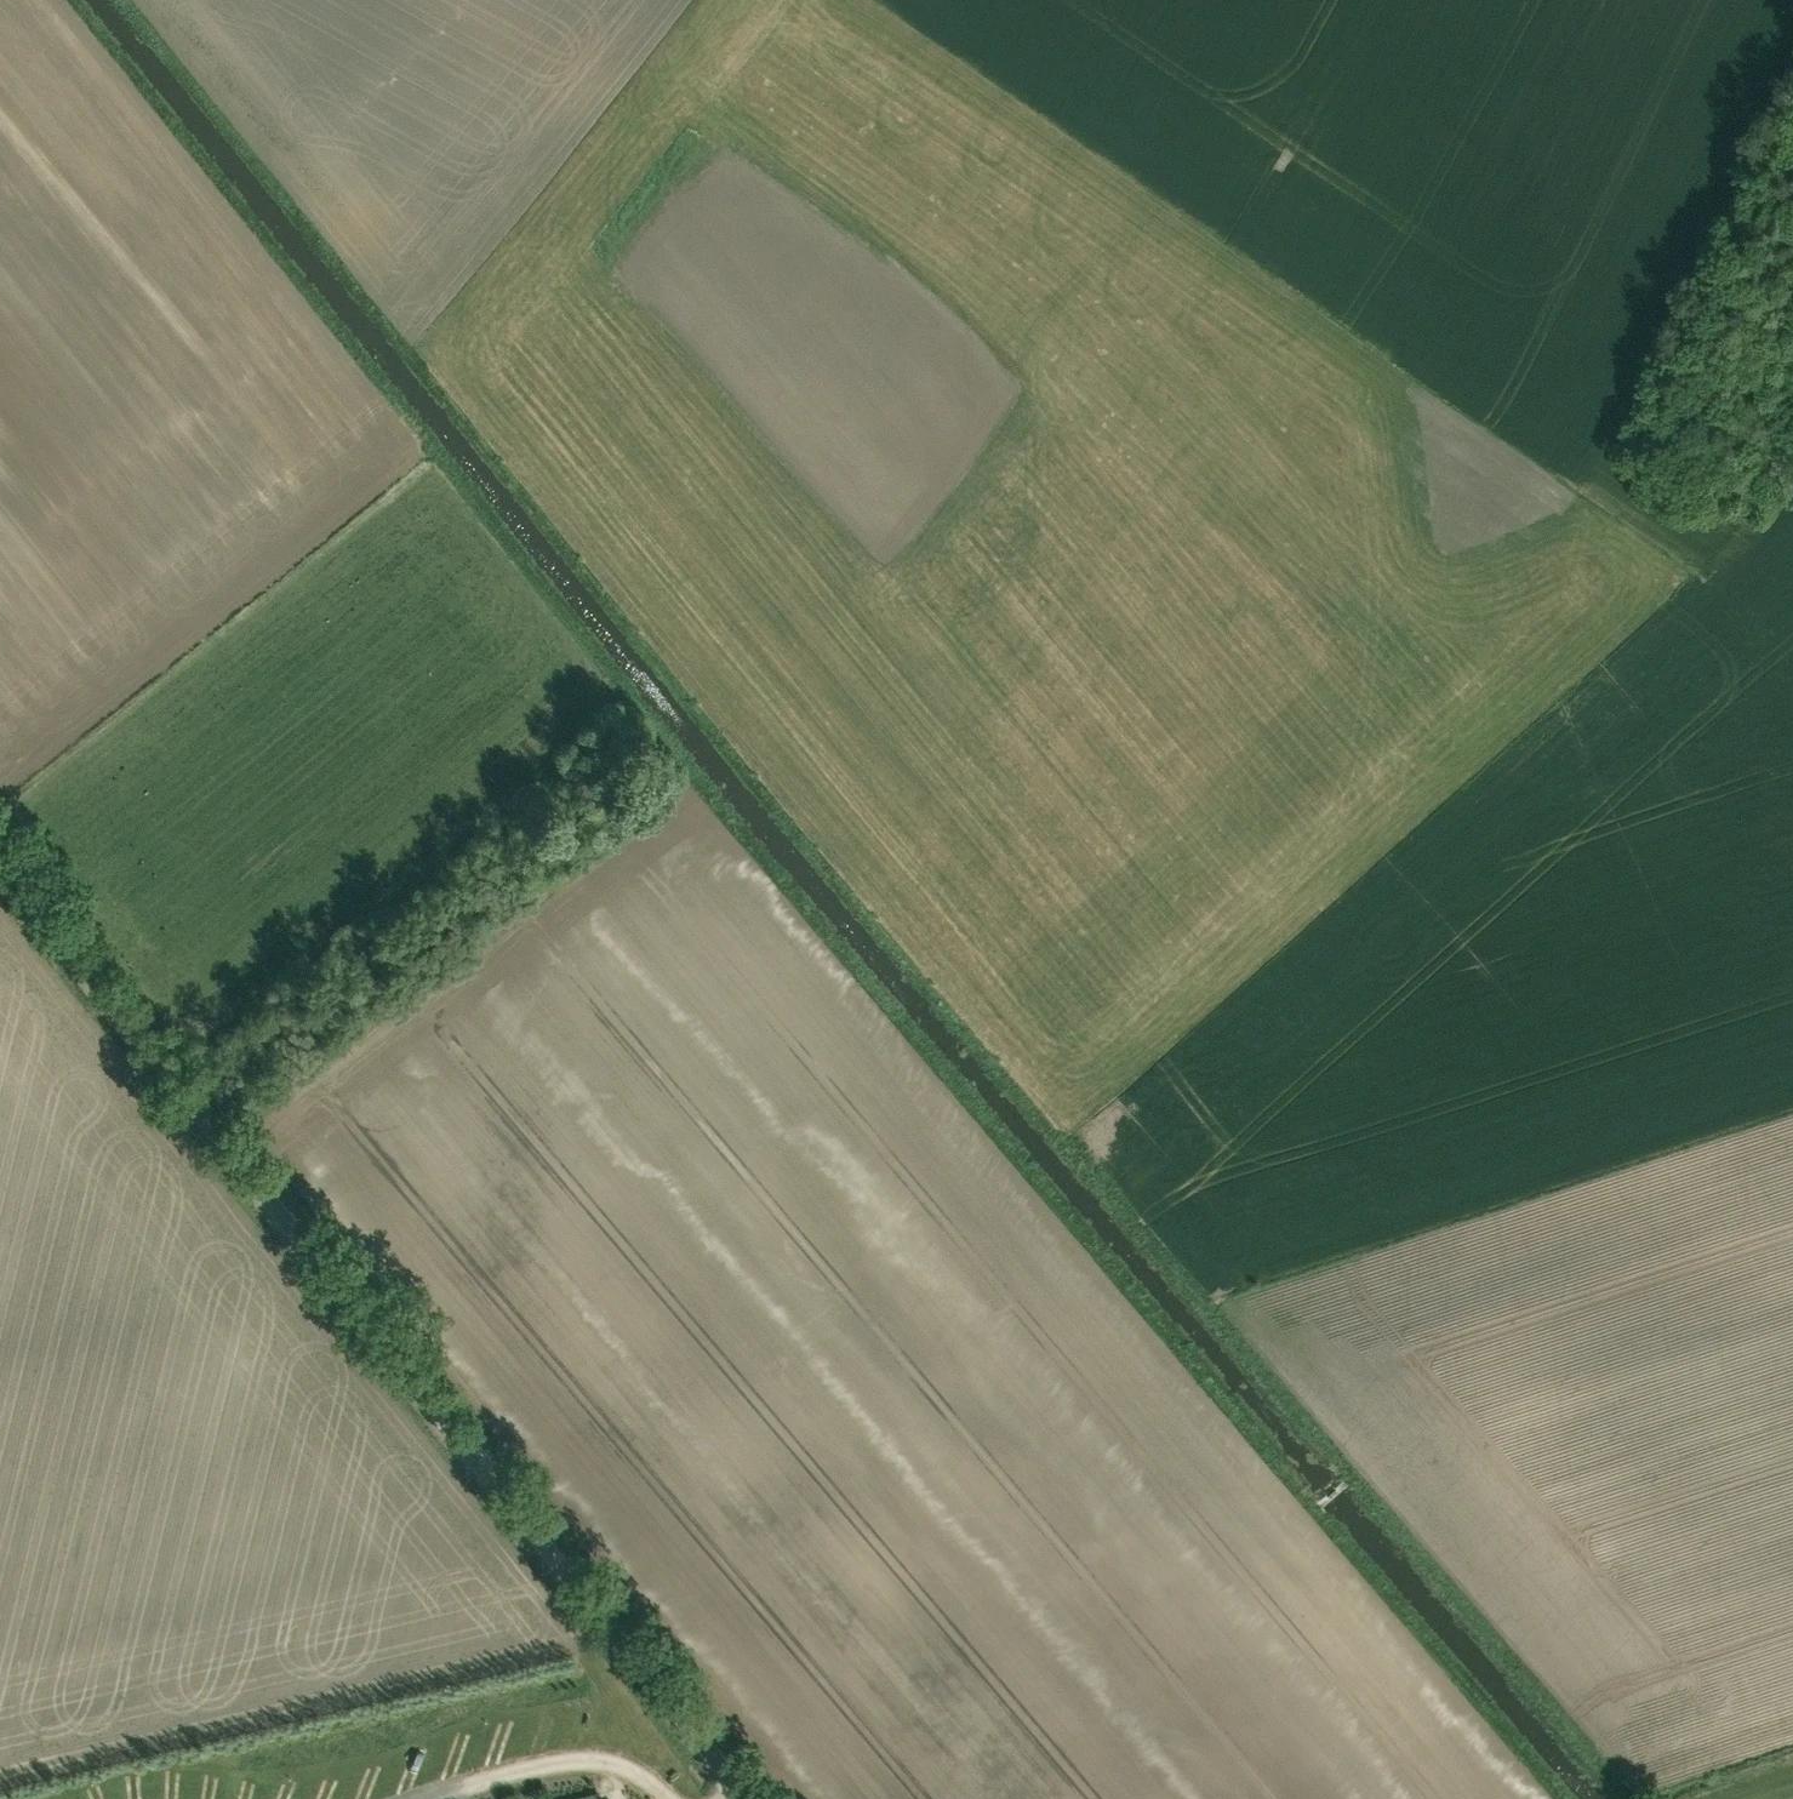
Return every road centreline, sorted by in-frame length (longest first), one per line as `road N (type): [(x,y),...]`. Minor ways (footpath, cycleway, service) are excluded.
road 1 (unclassified): [(749,1798),(0,864)]

